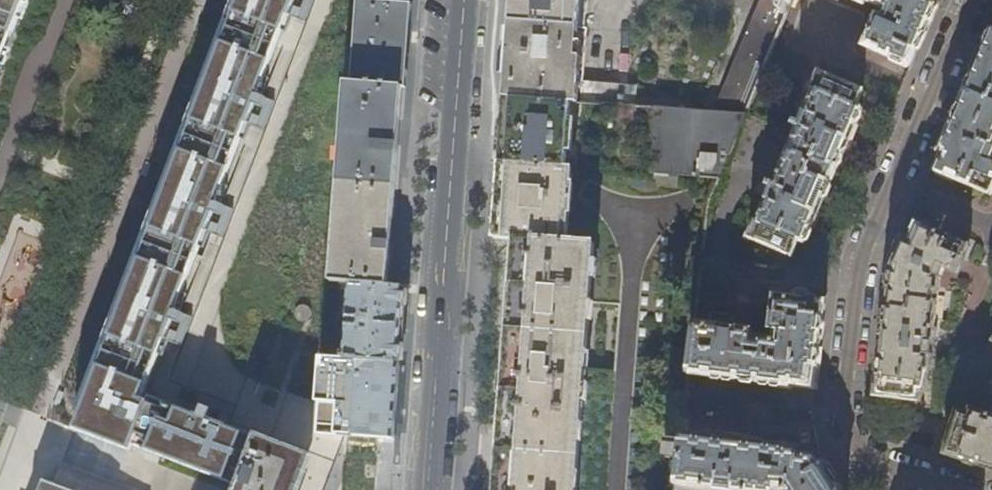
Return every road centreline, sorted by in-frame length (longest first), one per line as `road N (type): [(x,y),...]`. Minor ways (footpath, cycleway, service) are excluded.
road 1 (residential): [(956,489),(877,462),(852,437),(845,403),(869,237),(972,0)]
road 2 (residential): [(466,0),(430,489)]

